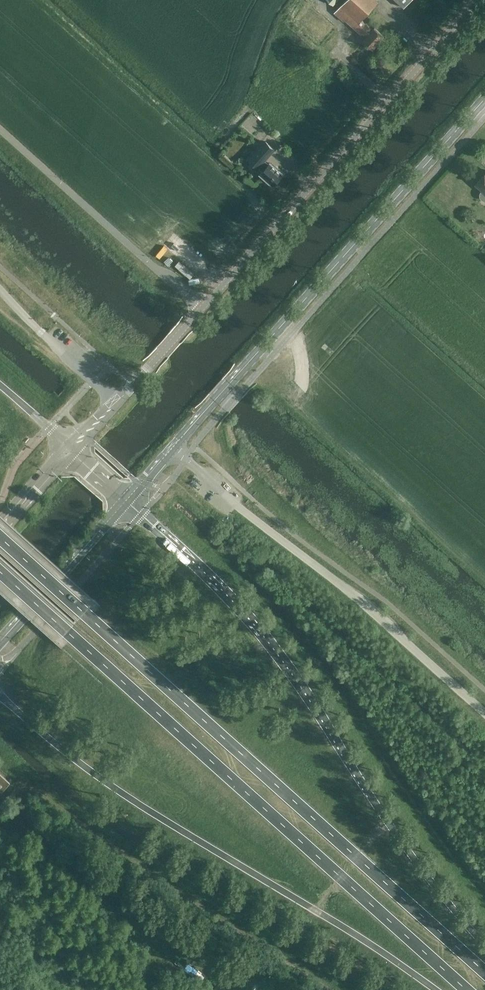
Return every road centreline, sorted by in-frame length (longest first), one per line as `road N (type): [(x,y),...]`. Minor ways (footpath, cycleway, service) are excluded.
road 1 (trunk): [(484,973),(0,537)]
road 2 (trunk): [(0,571),(470,989)]
road 3 (trunk): [(484,945),(380,810),(266,636),(126,501)]
road 4 (tertiary): [(117,401),(480,0)]
road 5 (trunk): [(0,693),(102,781),(390,950),(440,989)]
road 6 (secondary): [(174,449),(484,103)]
road 7 (unclassified): [(484,713),(174,449)]
road 8 (secondary): [(0,642),(126,501)]
road 9 (unclassified): [(117,401),(0,292)]

